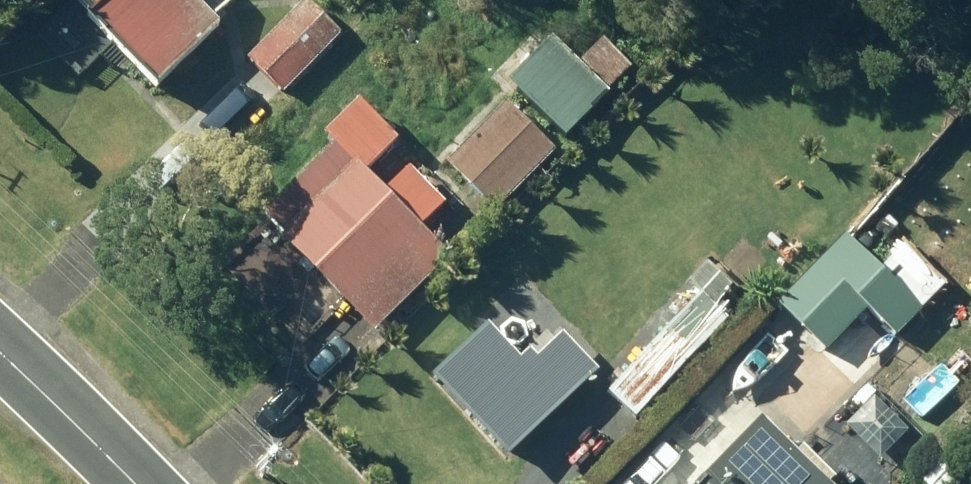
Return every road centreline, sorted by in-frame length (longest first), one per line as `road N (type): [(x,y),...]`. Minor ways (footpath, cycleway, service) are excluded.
road 1 (secondary): [(132,483),(0,350)]

